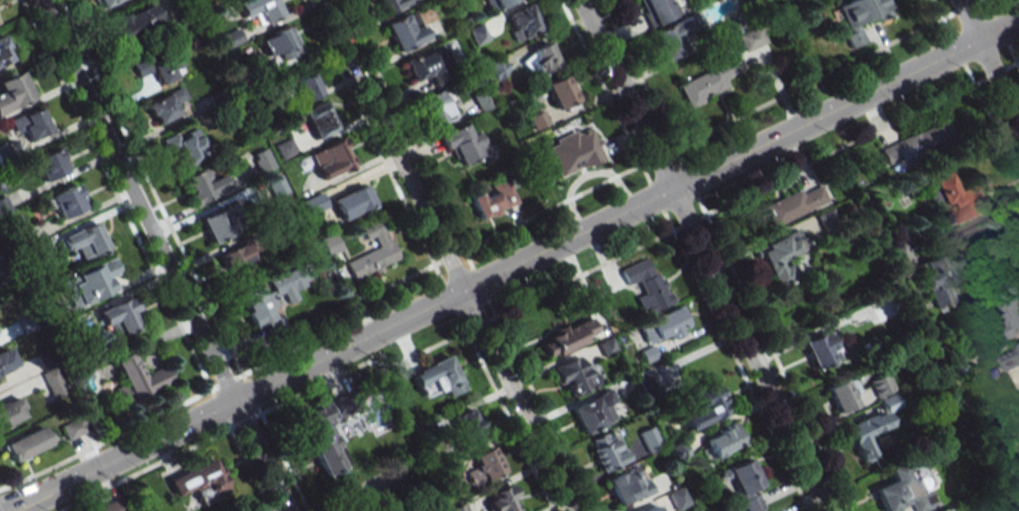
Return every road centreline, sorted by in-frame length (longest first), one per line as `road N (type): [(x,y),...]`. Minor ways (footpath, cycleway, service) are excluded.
road 1 (tertiary): [(53,489),(1018,20)]
road 2 (residential): [(287,510),(38,0)]
road 3 (residential): [(321,0),(569,510)]
road 4 (residential): [(826,510),(578,0)]
road 5 (residential): [(1018,128),(957,0)]

